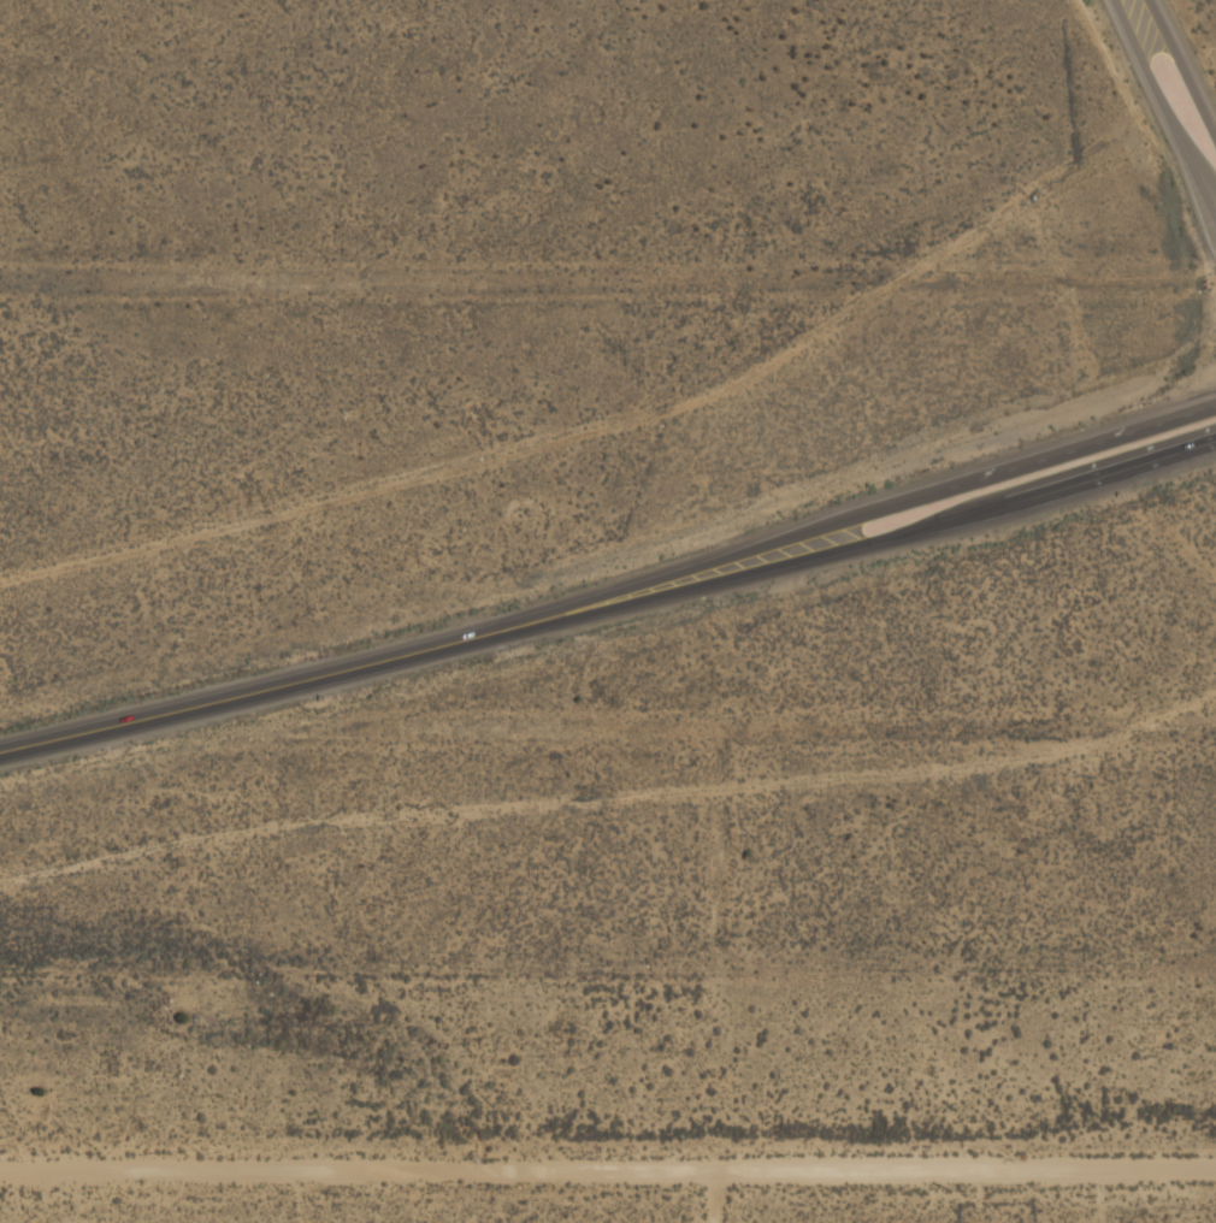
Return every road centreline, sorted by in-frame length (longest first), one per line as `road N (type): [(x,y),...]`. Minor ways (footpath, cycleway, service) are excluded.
road 1 (residential): [(0,1172),(1215,1173)]
road 2 (primary): [(1215,403),(506,627)]
road 3 (primary): [(506,627),(902,540),(1215,443)]
road 4 (primary): [(506,627),(0,742)]
road 5 (tertiary): [(1111,0),(1215,225)]
road 6 (tertiary): [(1215,127),(1157,0)]

